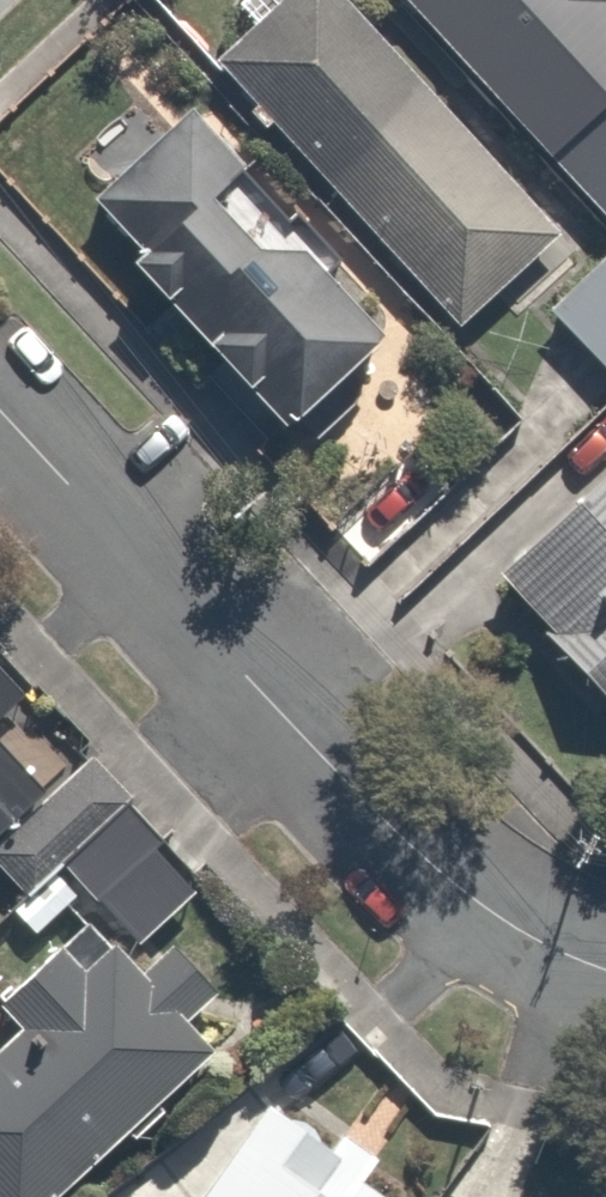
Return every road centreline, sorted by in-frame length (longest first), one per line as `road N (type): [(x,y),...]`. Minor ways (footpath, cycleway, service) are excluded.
road 1 (residential): [(605,967),(532,940),(429,863),(0,414)]

